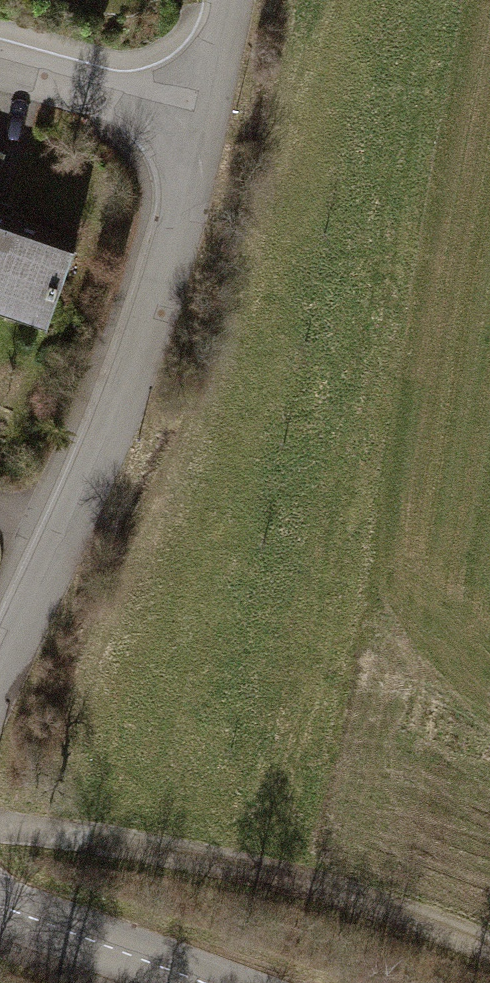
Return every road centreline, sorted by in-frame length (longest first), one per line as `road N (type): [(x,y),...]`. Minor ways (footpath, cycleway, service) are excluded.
road 1 (residential): [(205,122),(141,351),(0,677)]
road 2 (track): [(0,823),(290,876),(489,947)]
road 3 (residential): [(0,905),(205,982)]
road 4 (residential): [(205,122),(0,65)]
road 5 (residential): [(233,0),(205,122)]

